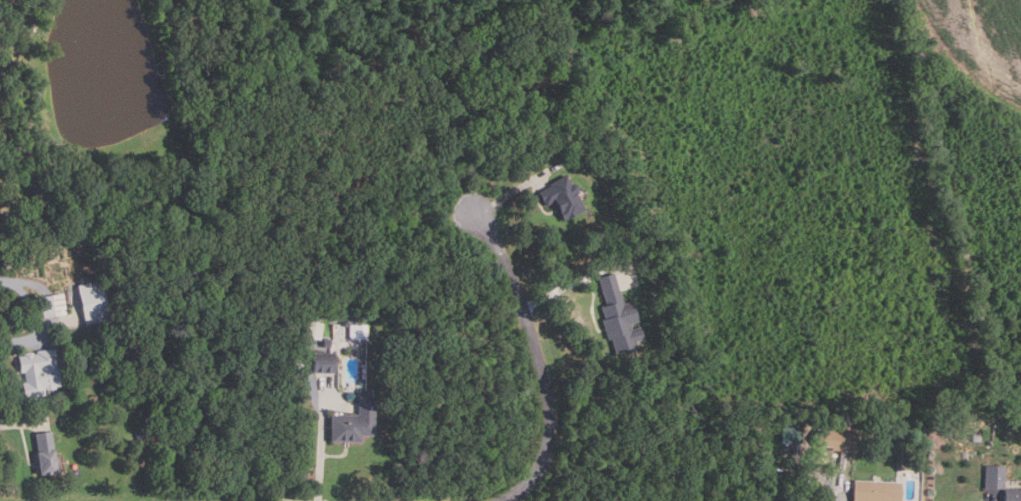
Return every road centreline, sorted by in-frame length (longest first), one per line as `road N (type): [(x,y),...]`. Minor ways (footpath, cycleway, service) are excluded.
road 1 (residential): [(507,500),(543,464),(551,431),(513,278),(477,213)]

